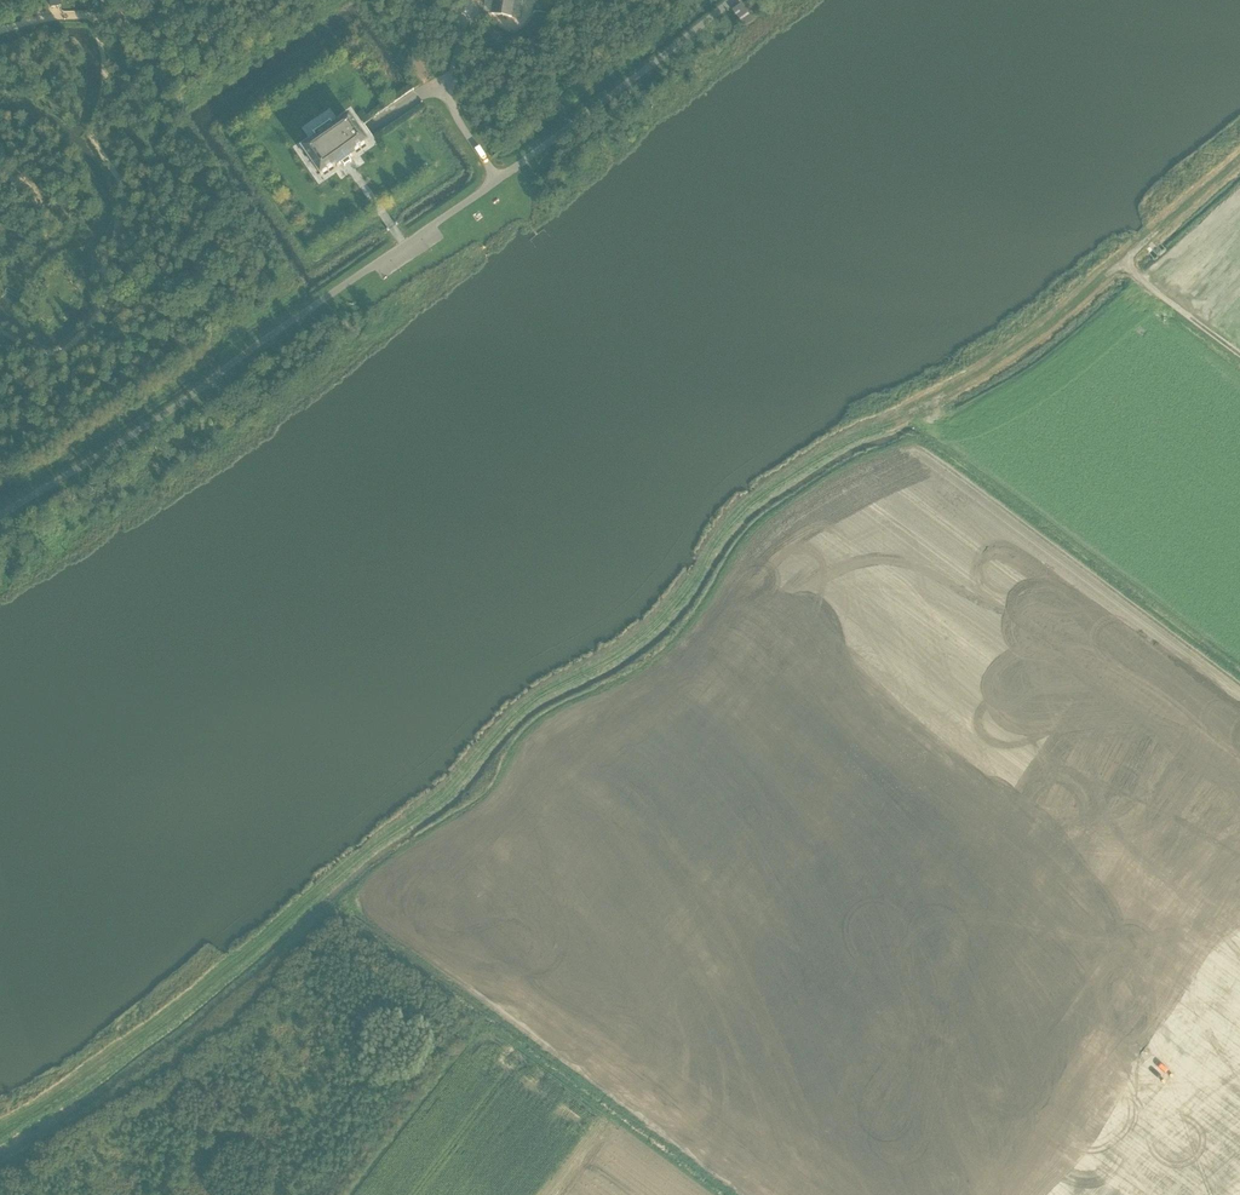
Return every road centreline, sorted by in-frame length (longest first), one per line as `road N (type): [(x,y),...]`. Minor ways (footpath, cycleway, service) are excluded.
road 1 (track): [(0,1132),(198,993),(455,779),(528,699),(611,654),(664,613),(729,518),(763,489),(1002,357),(1122,264),(1239,354)]
road 2 (track): [(332,914),(112,1095),(0,1167)]
road 3 (track): [(1239,159),(1122,264)]

